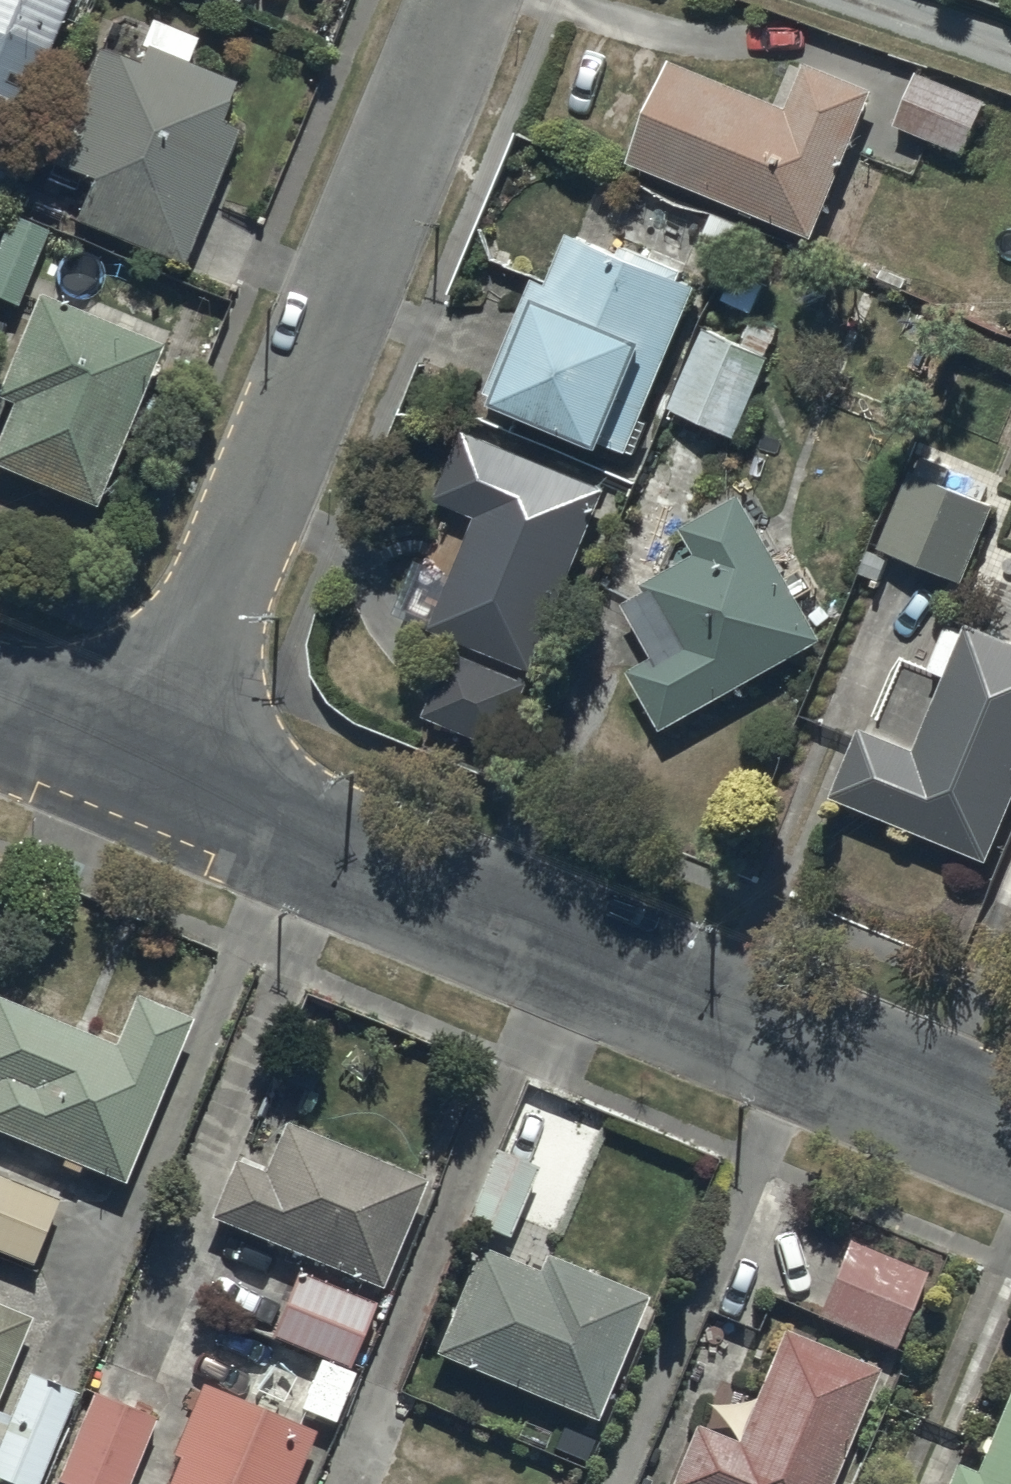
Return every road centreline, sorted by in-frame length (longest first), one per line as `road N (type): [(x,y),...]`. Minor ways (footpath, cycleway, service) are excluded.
road 1 (residential): [(152,770),(1010,1122)]
road 2 (residential): [(152,770),(453,0)]
road 3 (residential): [(0,708),(152,770)]

